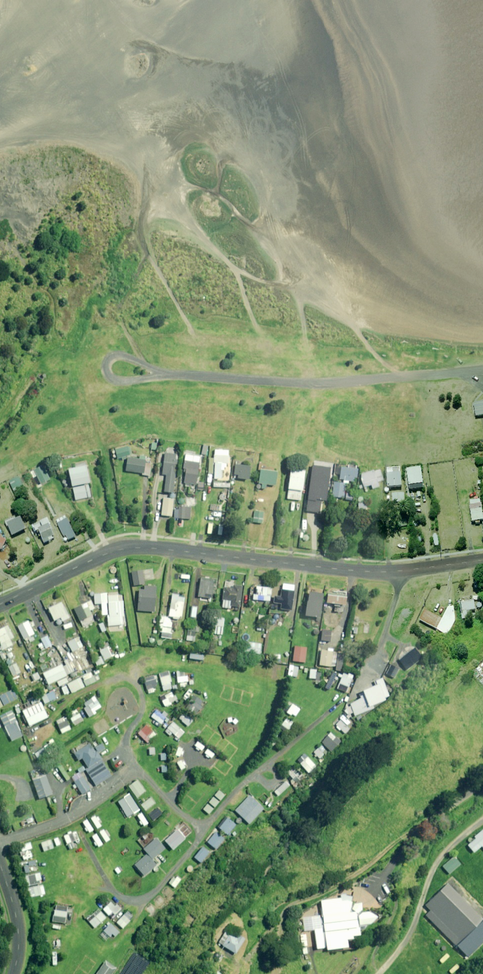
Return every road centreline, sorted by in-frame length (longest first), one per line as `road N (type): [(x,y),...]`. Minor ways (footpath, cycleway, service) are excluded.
road 1 (residential): [(482,560),(366,571),(120,549),(0,605)]

